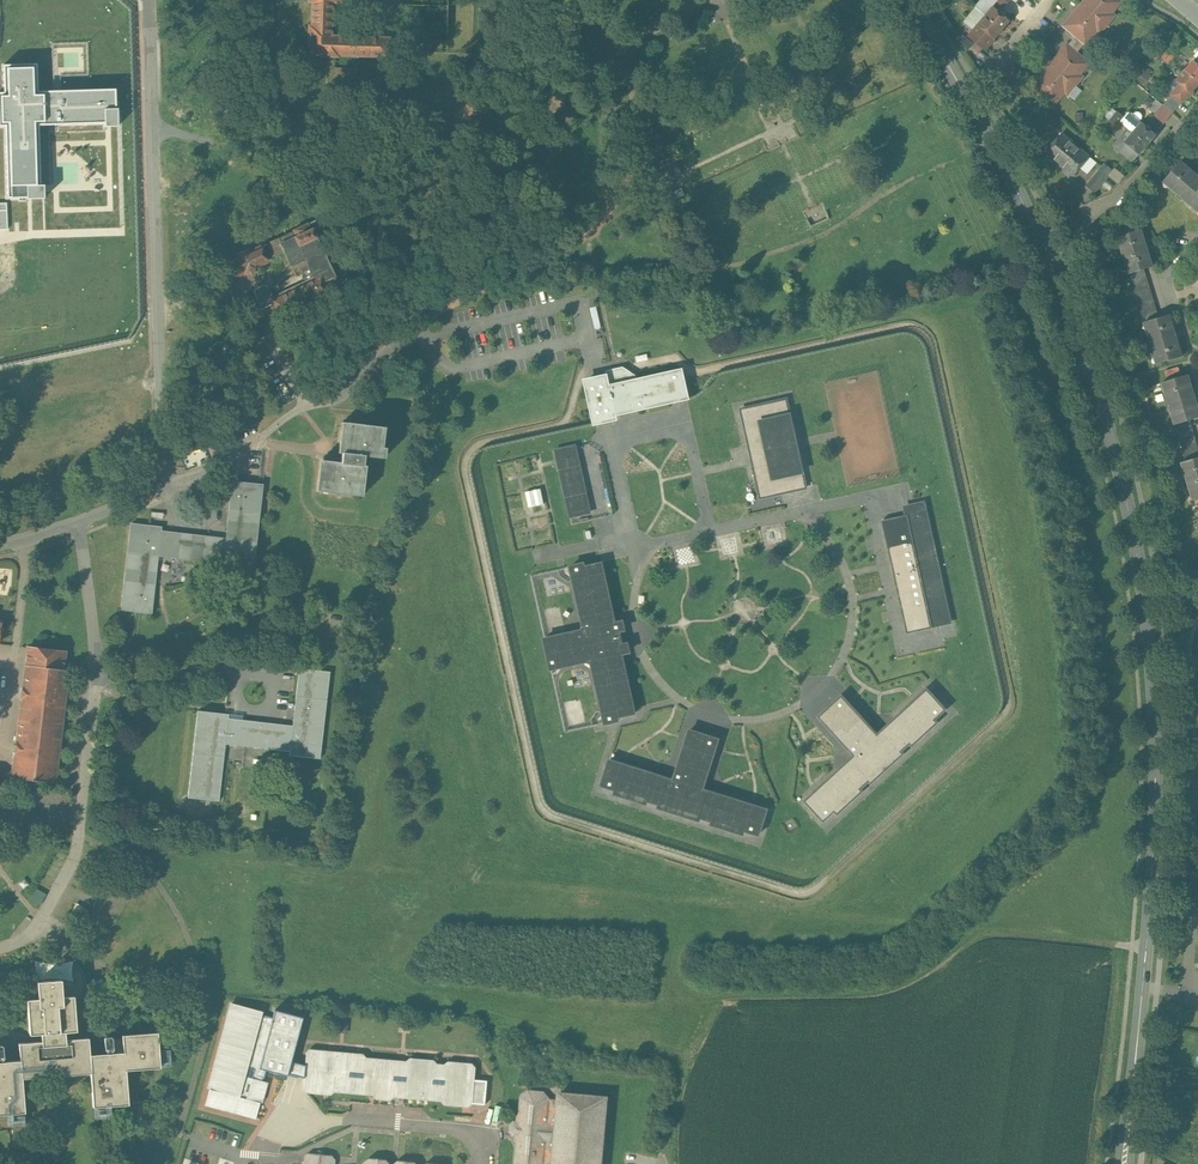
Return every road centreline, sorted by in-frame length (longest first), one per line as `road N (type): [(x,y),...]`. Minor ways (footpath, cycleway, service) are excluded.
road 1 (secondary): [(1126,1163),(1160,829),(1153,638),(1139,547),(1111,429),(1052,260),(912,0)]
road 2 (track): [(608,0),(641,194),(600,223),(430,286),(371,347)]
road 3 (residential): [(153,127),(264,147),(340,152),(432,144),(619,55)]
road 4 (residential): [(0,951),(43,922),(75,857),(98,661),(78,520)]
road 5 (residential): [(153,127),(159,486)]
road 6 (residential): [(159,486),(241,451),(383,344)]
road 7 (residential): [(1197,105),(1091,218)]
road 8 (residential): [(148,0),(153,127)]

